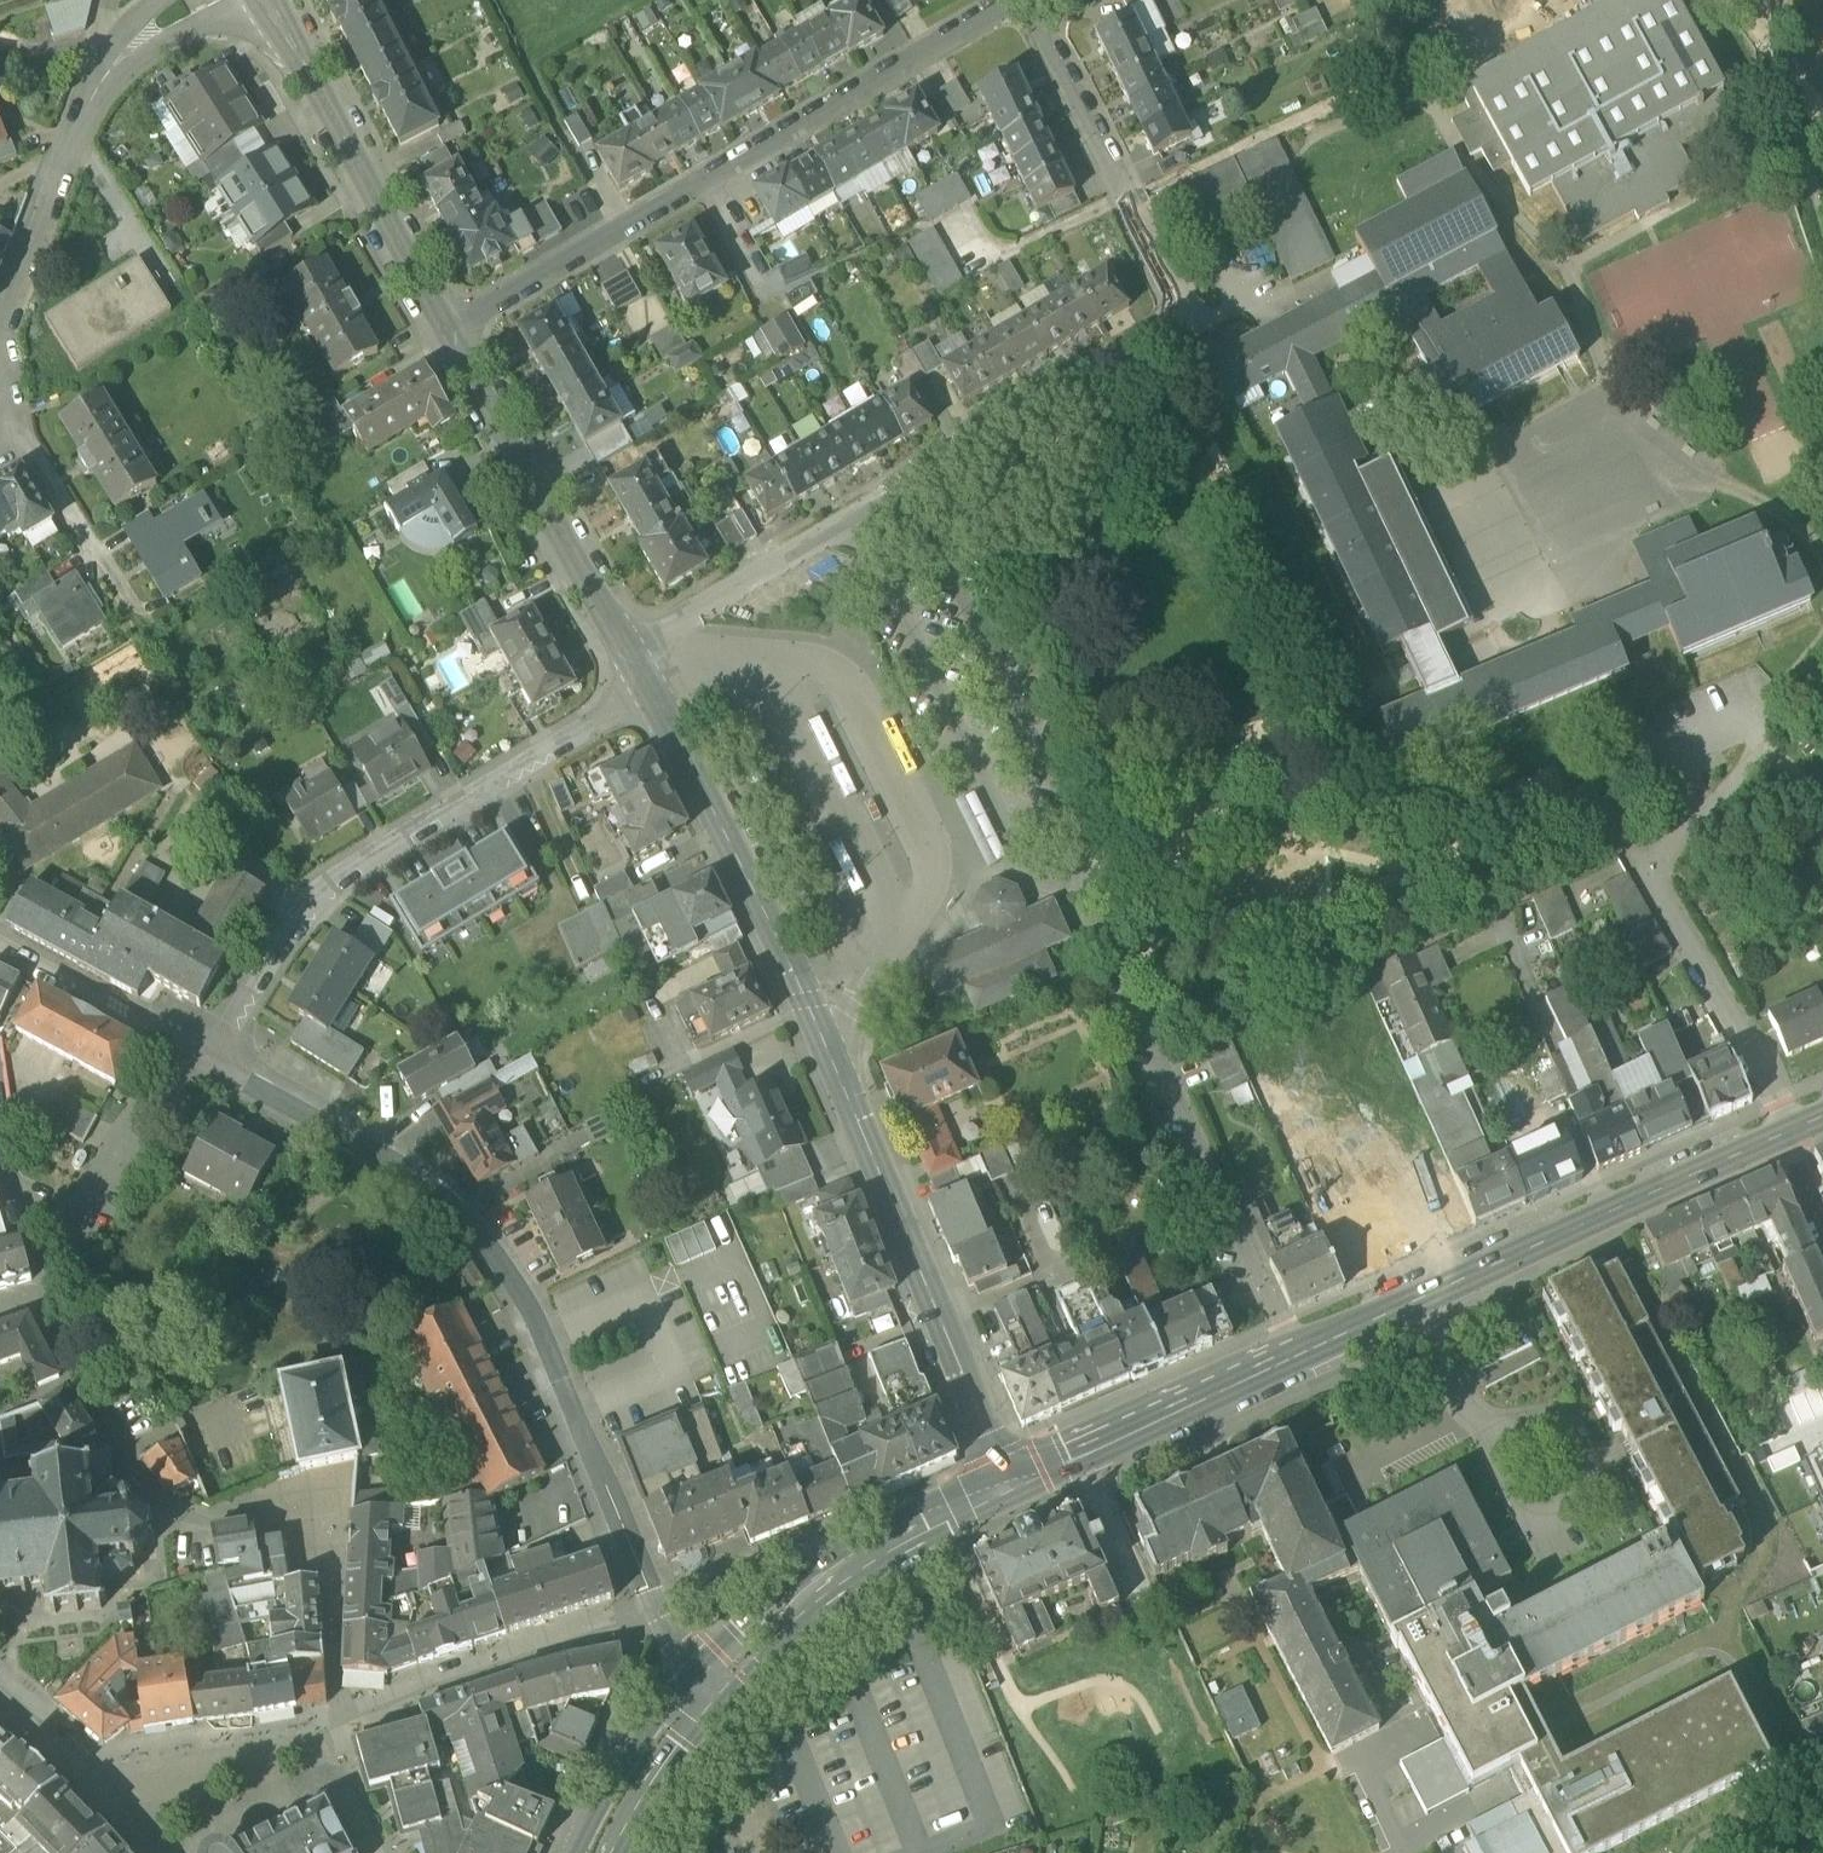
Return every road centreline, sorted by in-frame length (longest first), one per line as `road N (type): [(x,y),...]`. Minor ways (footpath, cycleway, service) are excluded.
road 1 (residential): [(628,653),(1193,322),(1025,0)]
road 2 (residential): [(1013,1484),(829,1063),(648,697)]
road 3 (residential): [(713,1667),(647,1613),(533,1319),(450,1195),(189,1047)]
road 4 (secondary): [(1784,1133),(1013,1484)]
road 5 (residential): [(450,323),(1005,0)]
road 6 (residential): [(648,697),(370,863),(310,910),(189,1047)]
road 7 (residential): [(628,653),(450,323)]
road 8 (secondary): [(1013,1484),(867,1554),(713,1667)]
road 9 (residential): [(63,165),(132,71),(190,35),(244,30),(265,37),(316,89)]
road 10 (residential): [(189,1047),(119,1146),(39,1304)]
road 11 (residential): [(450,323),(316,89)]
road 12 (residential): [(0,407),(140,623)]
road 13 (secondary): [(713,1667),(673,1719),(599,1852)]
road 14 (residential): [(0,945),(189,1047)]
road 15 (residential): [(39,1304),(141,1472)]
road 16 (residential): [(160,0),(105,57),(63,165)]
road 17 (residential): [(63,165),(0,330)]

